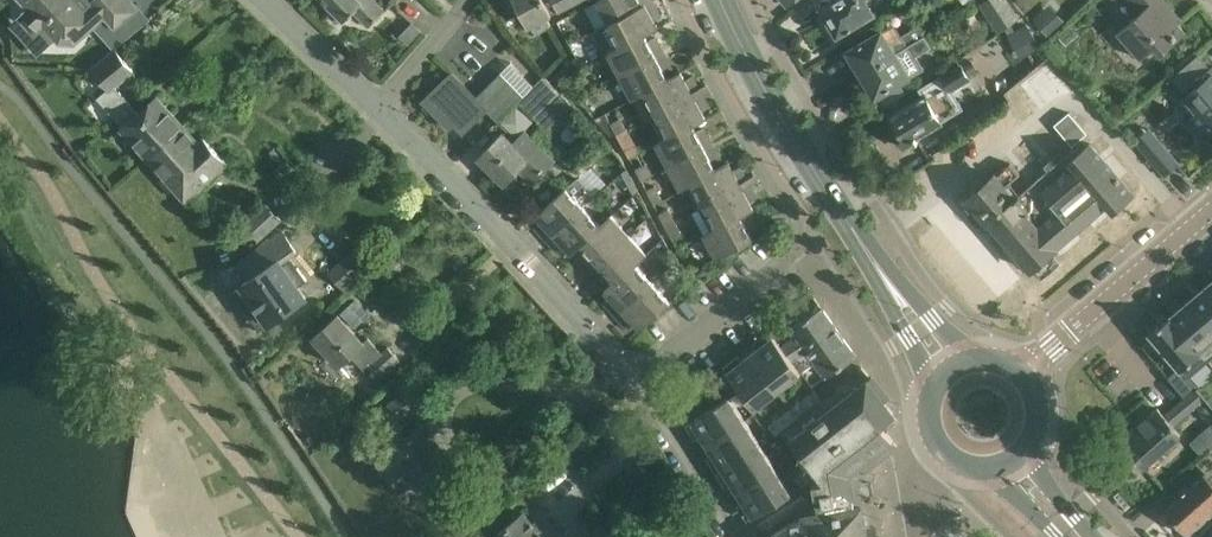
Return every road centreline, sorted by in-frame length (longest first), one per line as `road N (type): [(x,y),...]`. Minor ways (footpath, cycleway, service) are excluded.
road 1 (residential): [(630,371),(381,107)]
road 2 (primary): [(869,253),(762,86),(721,0)]
road 3 (secondary): [(1028,374),(1211,211)]
road 4 (residential): [(630,371),(661,360),(818,234)]
road 5 (residential): [(738,536),(630,371)]
road 6 (residential): [(381,107),(266,0)]
road 7 (primary): [(869,253),(894,315),(935,382)]
road 8 (primary): [(968,357),(869,253)]
road 9 (residential): [(470,0),(381,107)]

